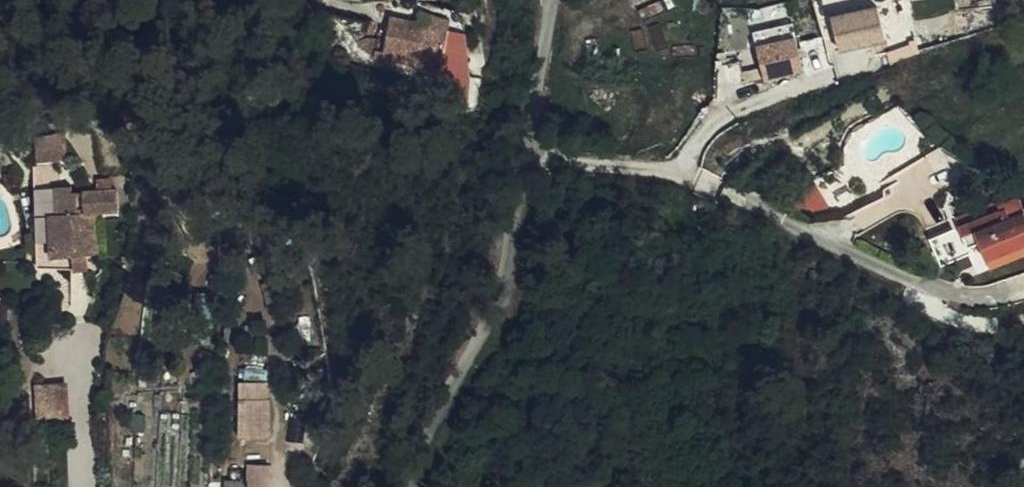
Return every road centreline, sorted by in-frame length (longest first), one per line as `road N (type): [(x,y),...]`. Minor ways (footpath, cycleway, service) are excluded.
road 1 (track): [(81,486),(84,324)]

